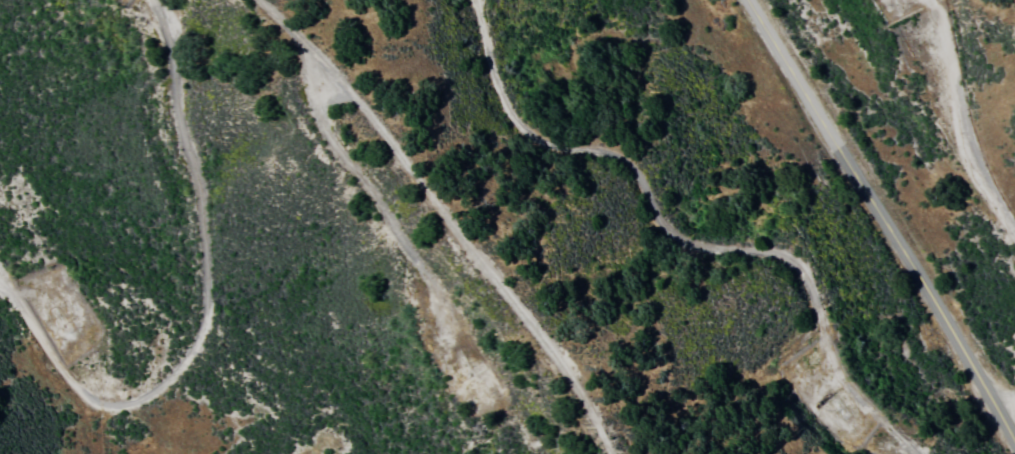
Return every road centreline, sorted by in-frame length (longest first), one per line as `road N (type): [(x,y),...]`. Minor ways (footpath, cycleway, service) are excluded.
road 1 (residential): [(917,453),(839,366),(796,269),(747,249),(683,241),(657,220),(625,166),(517,132),(484,72),(467,0)]
road 2 (residential): [(0,286),(74,392),(106,408),(139,403),(163,387),(199,341),(206,305),(198,180),(180,128),(170,47),(151,0)]
road 3 (tertiary): [(1014,448),(749,0)]
road 4 (residential): [(613,453),(541,339),(350,93),(299,44)]
road 5 (residential): [(257,0),(299,44),(325,142),(475,382)]
road 6 (residential): [(1014,223),(975,158),(938,0)]

